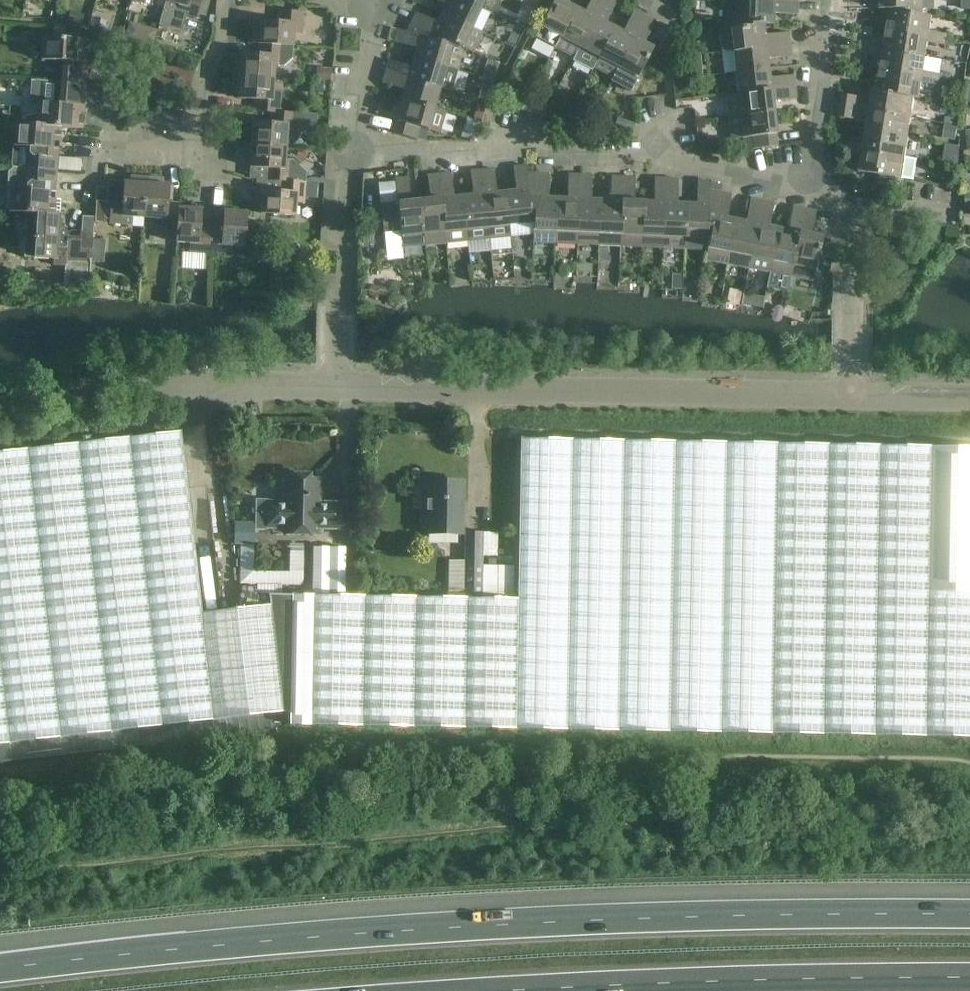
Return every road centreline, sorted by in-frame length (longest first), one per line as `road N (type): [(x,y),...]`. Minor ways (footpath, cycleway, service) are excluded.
road 1 (motorway): [(969,913),(488,925),(0,968)]
road 2 (unclassified): [(339,390),(854,393)]
road 3 (motorway): [(472,990),(969,980)]
road 4 (residential): [(346,173),(425,155),(561,150),(816,176)]
road 5 (unclassified): [(80,394),(193,375),(339,390)]
road 6 (residential): [(111,144),(214,142),(229,0)]
road 7 (residential): [(825,0),(816,176)]
road 8 (residential): [(372,14),(346,173)]
road 9 (residential): [(346,173),(334,310)]

